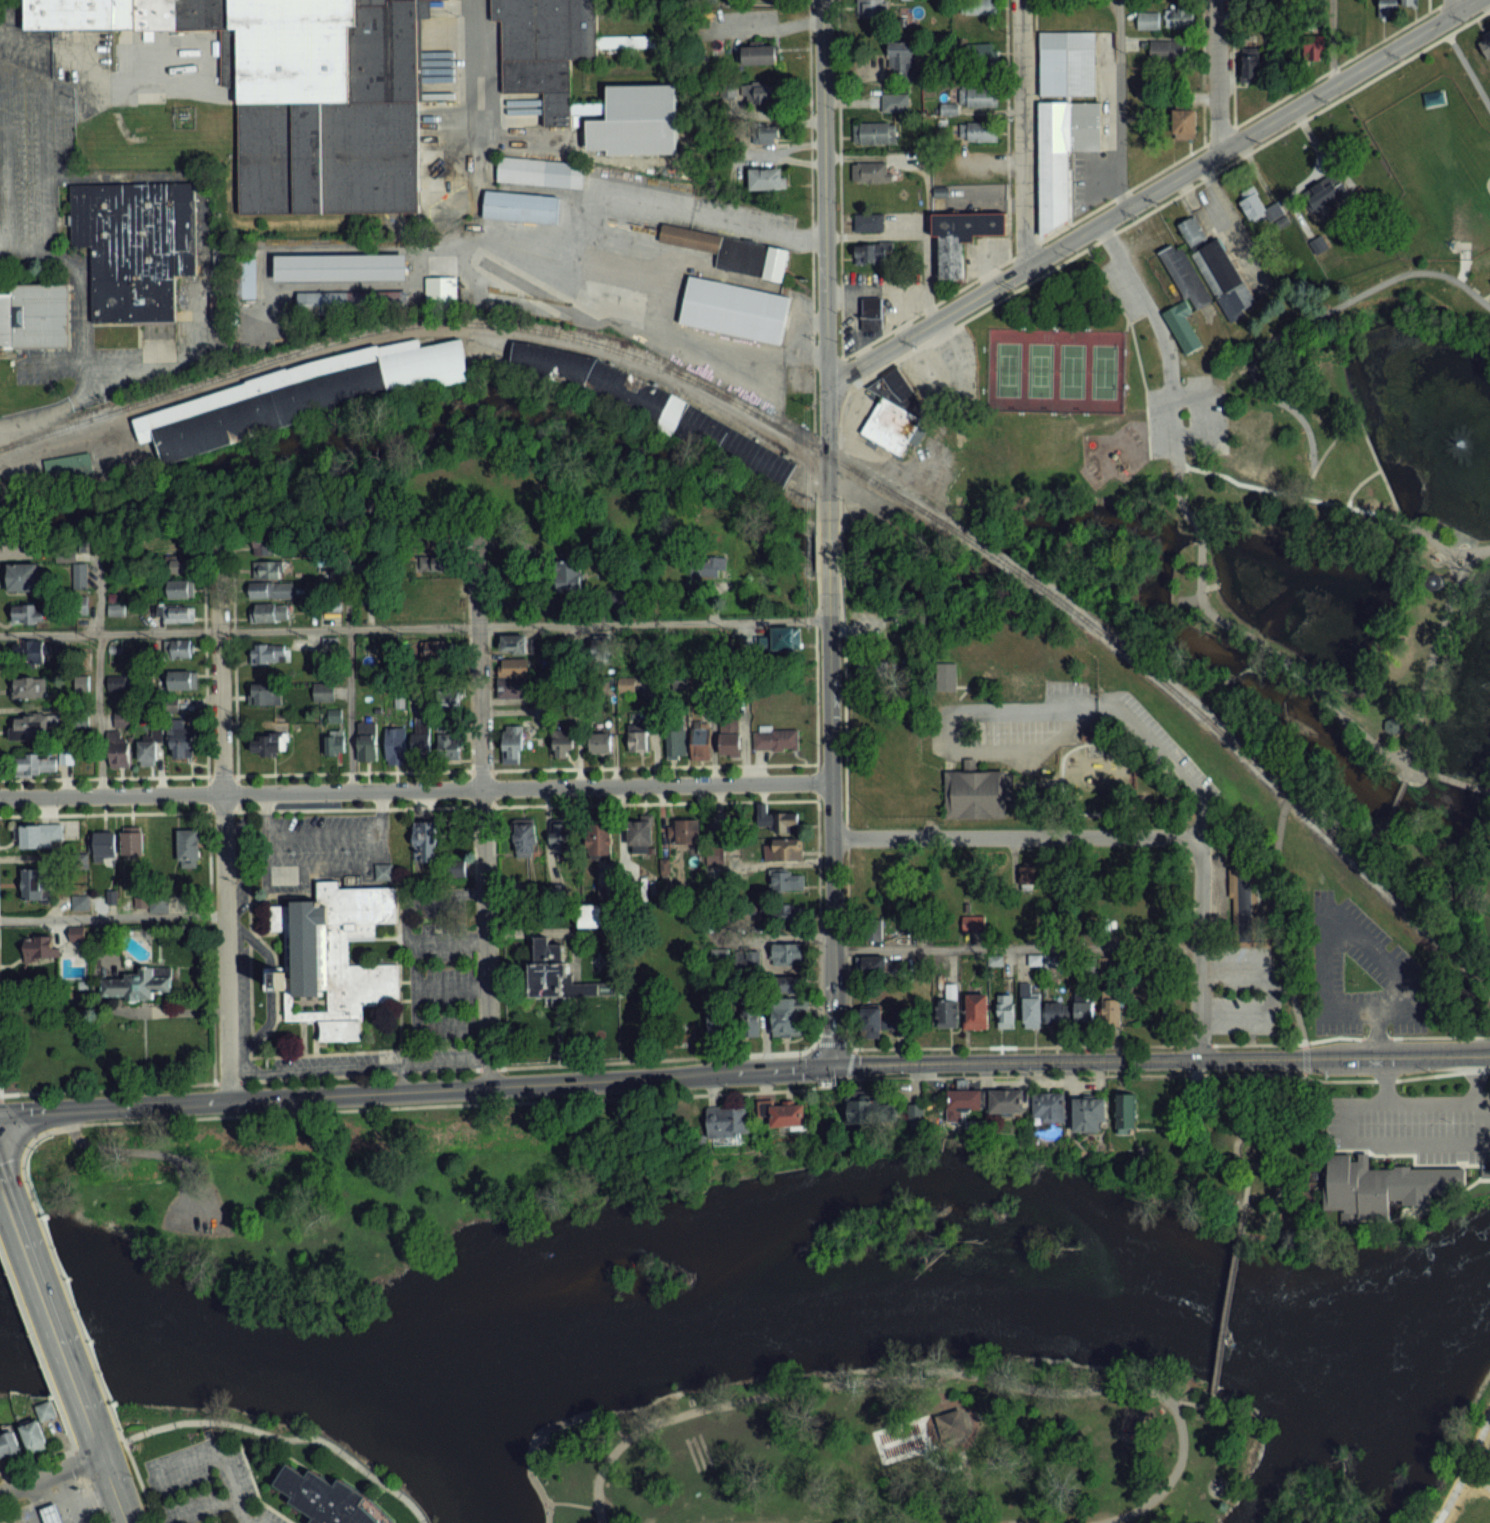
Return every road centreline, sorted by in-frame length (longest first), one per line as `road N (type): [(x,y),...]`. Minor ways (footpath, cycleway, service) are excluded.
road 1 (tertiary): [(0,1115),(837,1067),(1486,1054)]
road 2 (residential): [(0,796),(833,783)]
road 3 (residential): [(828,391),(1474,0)]
road 4 (residential): [(487,1087),(474,532)]
road 5 (residential): [(227,1100),(216,545)]
road 6 (tertiary): [(823,0),(828,497)]
road 7 (tertiary): [(828,592),(837,1067)]
road 8 (residential): [(834,839),(1171,835),(1195,845)]
road 9 (residential): [(1024,268),(1018,0)]
road 10 (tertiary): [(90,1422),(3,1189)]
road 11 (residential): [(1198,1057),(1204,857),(1195,845)]
road 12 (residential): [(1223,149),(1215,0)]

